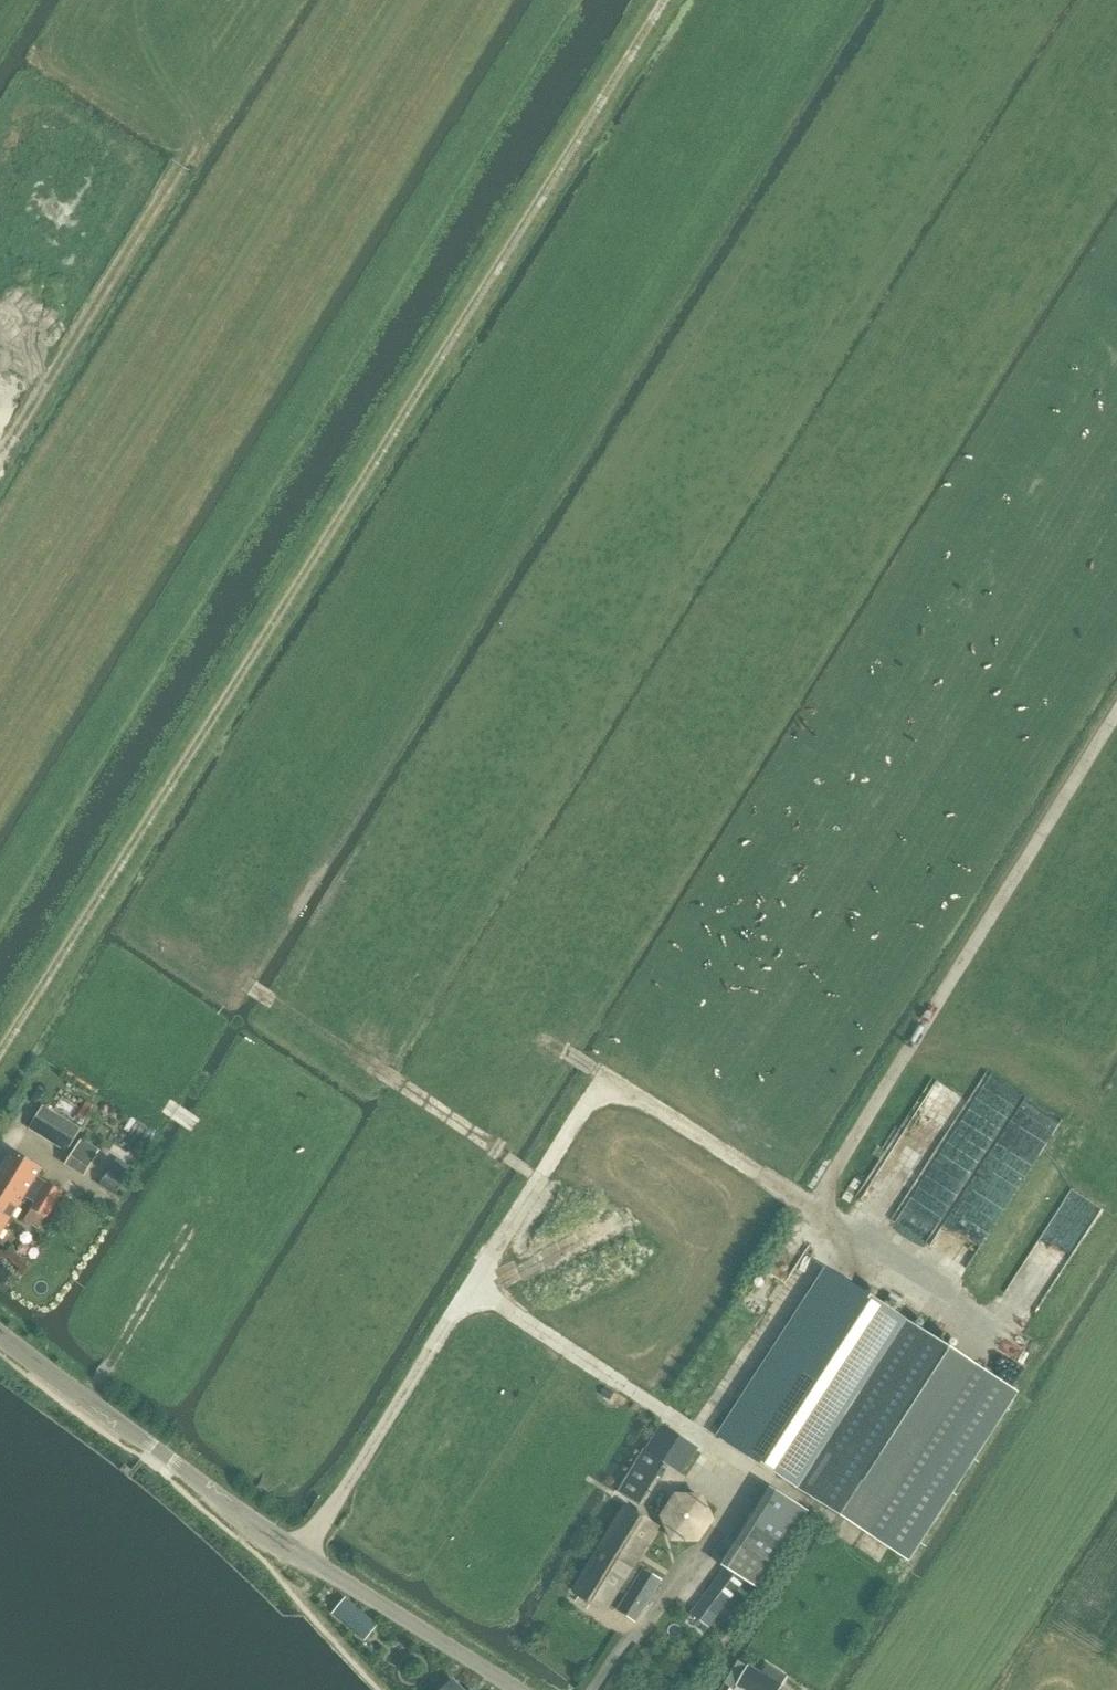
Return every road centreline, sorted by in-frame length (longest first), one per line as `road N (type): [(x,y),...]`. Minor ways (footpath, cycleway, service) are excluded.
road 1 (track): [(716,398),(318,1027),(754,1321)]
road 2 (track): [(0,1051),(664,0)]
road 3 (track): [(754,1321),(821,1190),(1116,712)]
road 4 (tertiary): [(518,1689),(313,1566),(0,1338)]
road 5 (track): [(318,1027),(84,1401)]

